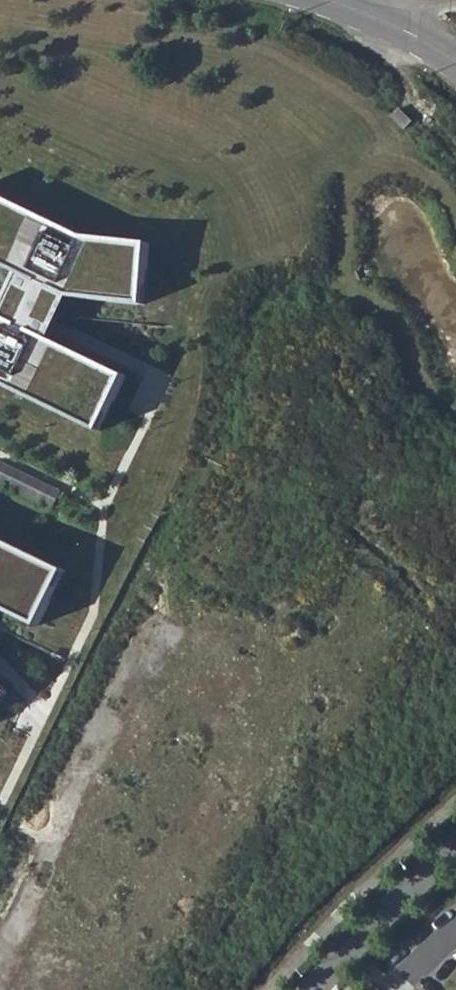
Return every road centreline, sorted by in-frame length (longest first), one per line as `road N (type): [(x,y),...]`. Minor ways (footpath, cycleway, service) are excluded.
road 1 (residential): [(312,989),(455,838)]

